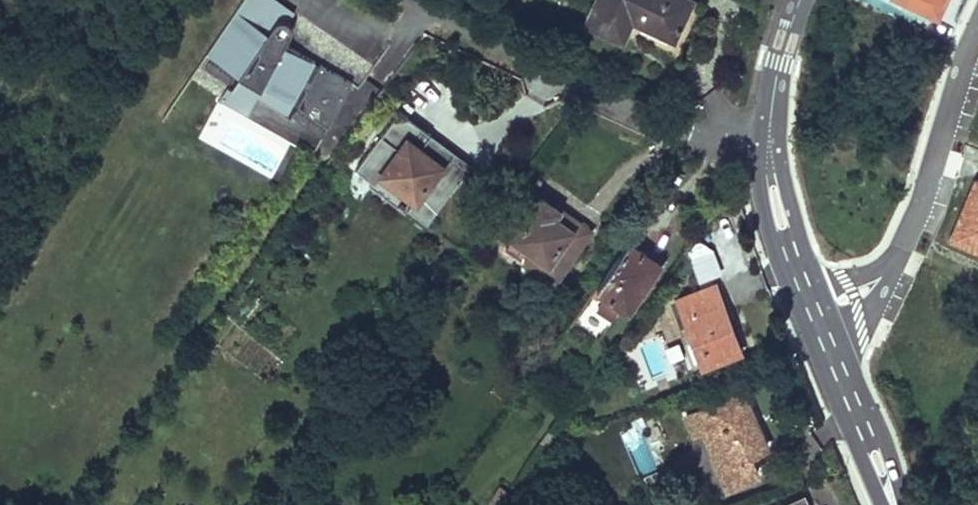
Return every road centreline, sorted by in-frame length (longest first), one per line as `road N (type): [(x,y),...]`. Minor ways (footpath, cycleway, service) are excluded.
road 1 (residential): [(766,146),(682,131),(414,0)]
road 2 (tertiary): [(766,146),(768,192),(795,284),(889,504)]
road 3 (tertiary): [(799,0),(766,146)]

